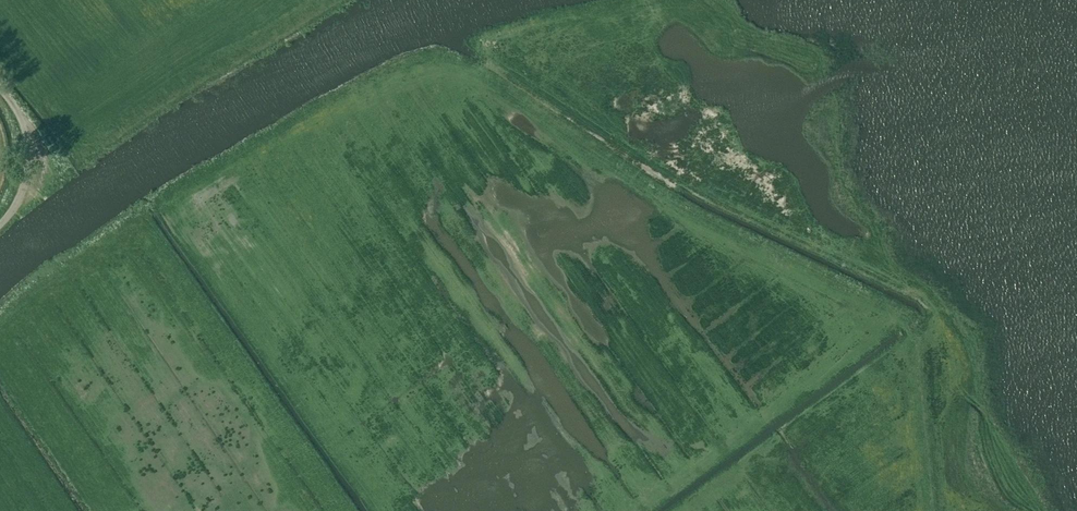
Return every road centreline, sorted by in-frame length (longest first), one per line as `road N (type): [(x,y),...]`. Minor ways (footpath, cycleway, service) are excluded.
road 1 (unclassified): [(0,223),(18,207),(28,166),(27,131),(0,91)]

